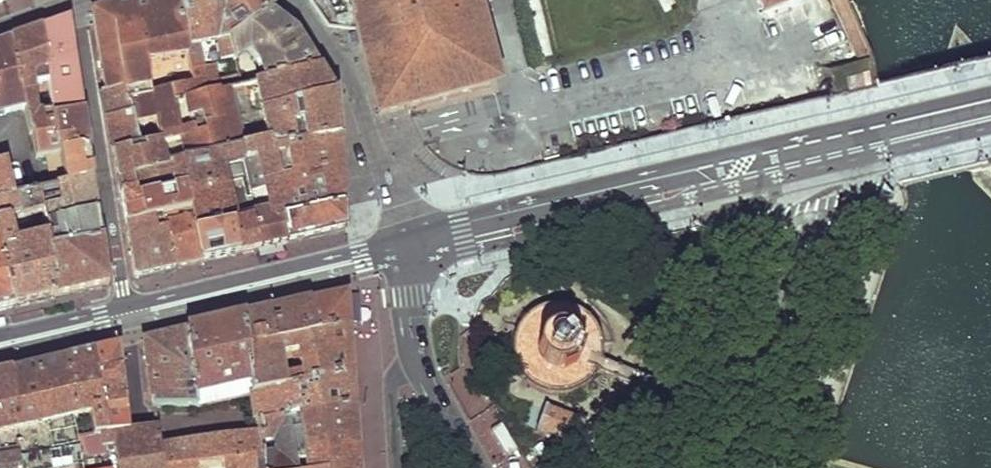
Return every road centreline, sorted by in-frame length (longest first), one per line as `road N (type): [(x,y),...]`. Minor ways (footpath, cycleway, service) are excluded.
road 1 (tertiary): [(990,101),(406,239)]
road 2 (residential): [(125,307),(74,1)]
road 3 (tertiary): [(406,239),(125,307)]
road 4 (residential): [(401,212),(342,72),(293,0)]
road 5 (tertiary): [(125,307),(0,337)]
road 6 (residential): [(419,361),(408,317),(406,239)]
road 7 (residential): [(476,467),(419,361)]
road 8 (residential): [(419,361),(390,384),(395,467)]

